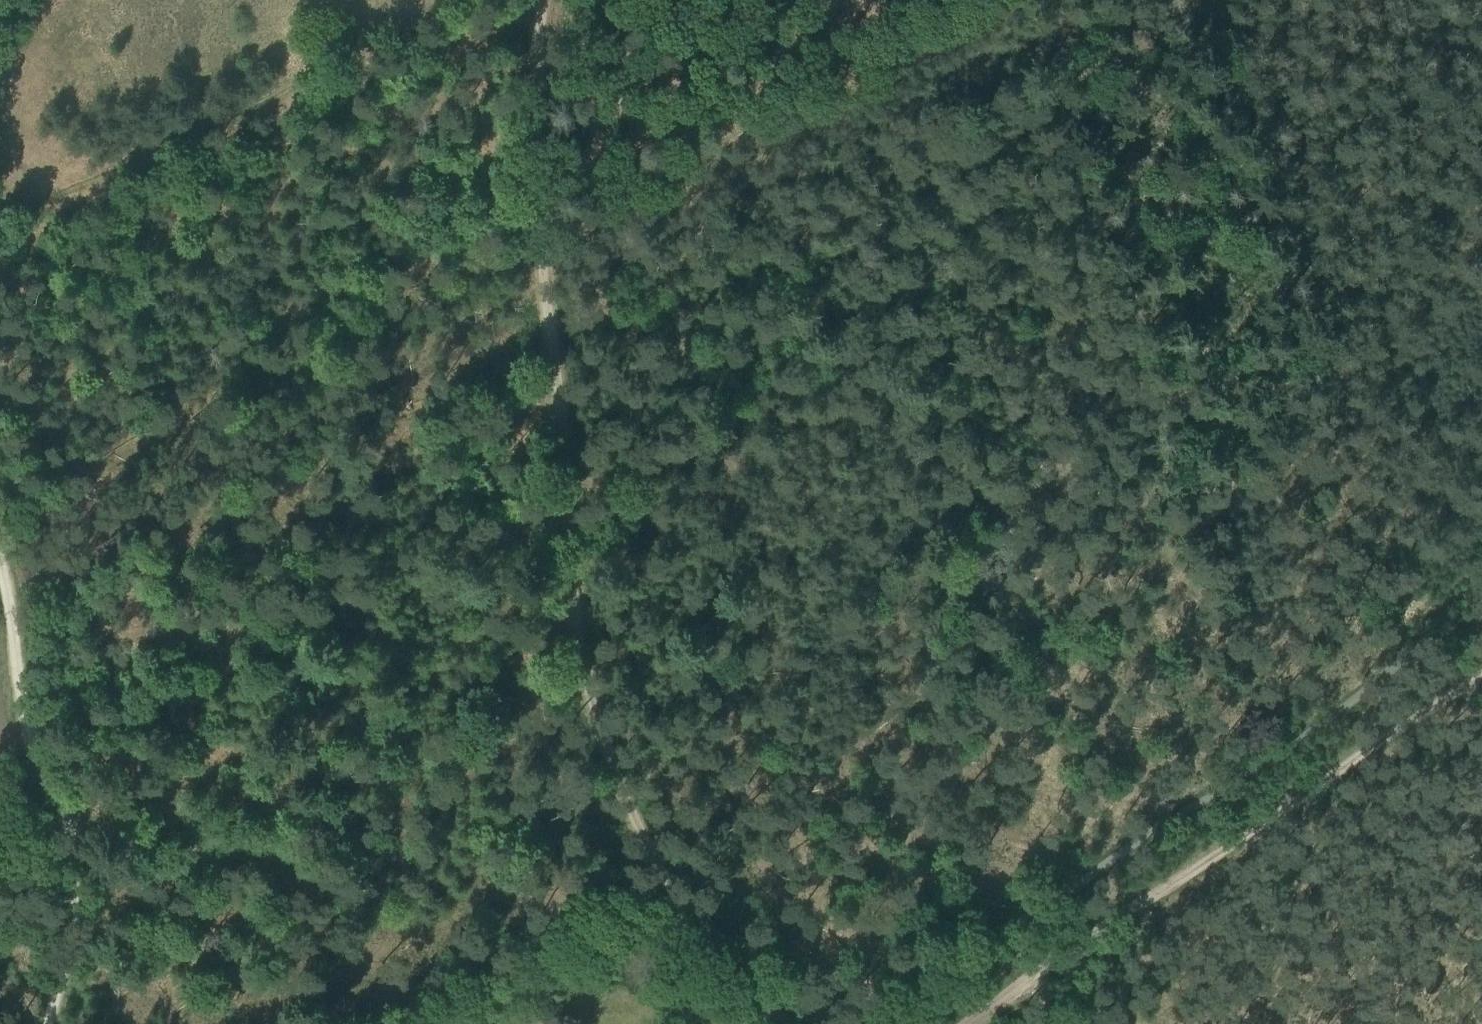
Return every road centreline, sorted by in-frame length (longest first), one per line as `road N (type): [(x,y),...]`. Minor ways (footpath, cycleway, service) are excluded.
road 1 (track): [(775,1023),(649,857),(579,646),(547,339),(540,0)]
road 2 (track): [(1481,672),(1154,886),(967,1023)]
road 3 (track): [(0,220),(183,145),(472,0)]
road 4 (track): [(0,559),(15,636),(16,705),(81,836),(52,1023)]

